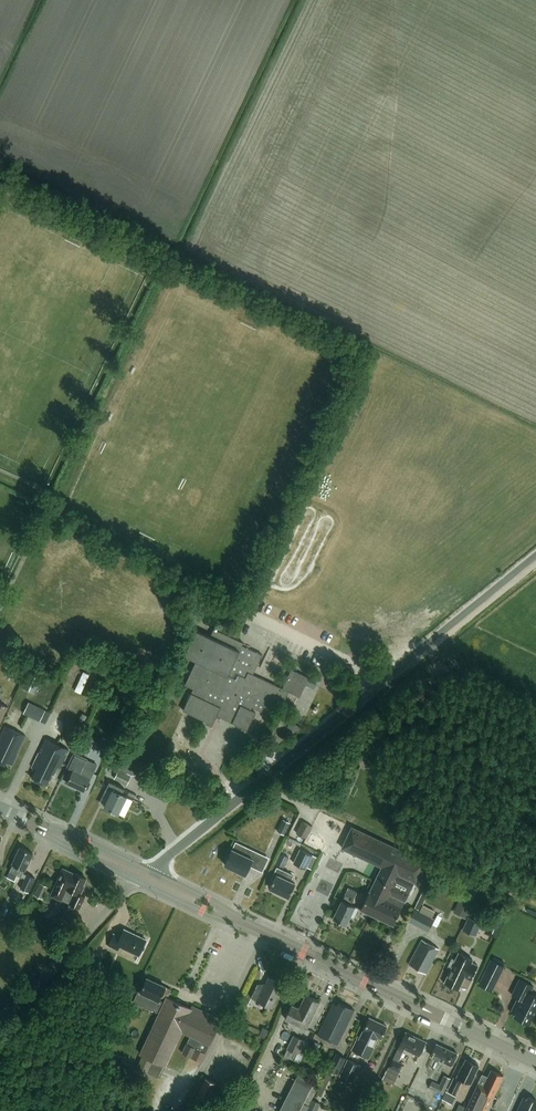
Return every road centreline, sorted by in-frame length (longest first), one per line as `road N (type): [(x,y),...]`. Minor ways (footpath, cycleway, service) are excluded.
road 1 (unclassified): [(144,876),(535,557)]
road 2 (primary): [(535,1063),(144,876)]
road 3 (unclassified): [(0,1022),(144,876)]
road 4 (primary): [(144,876),(0,808)]

